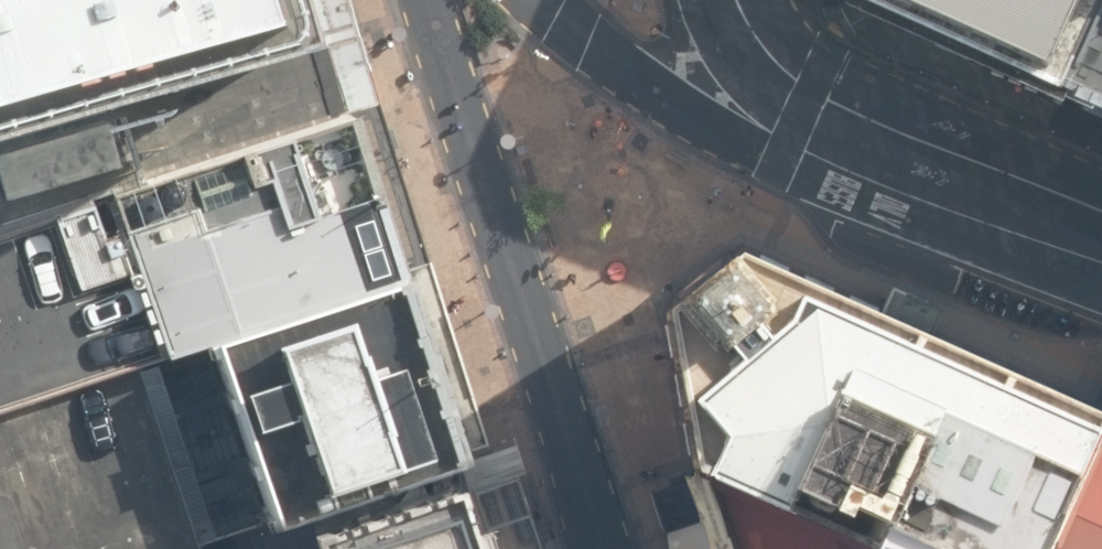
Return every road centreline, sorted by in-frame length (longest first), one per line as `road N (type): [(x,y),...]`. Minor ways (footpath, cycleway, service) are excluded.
road 1 (tertiary): [(607,548),(452,99),(433,0)]
road 2 (secondary): [(804,108),(1101,235)]
road 3 (tertiary): [(548,0),(592,43),(668,86),(804,108)]
road 4 (secondary): [(737,0),(755,45),(804,108)]

